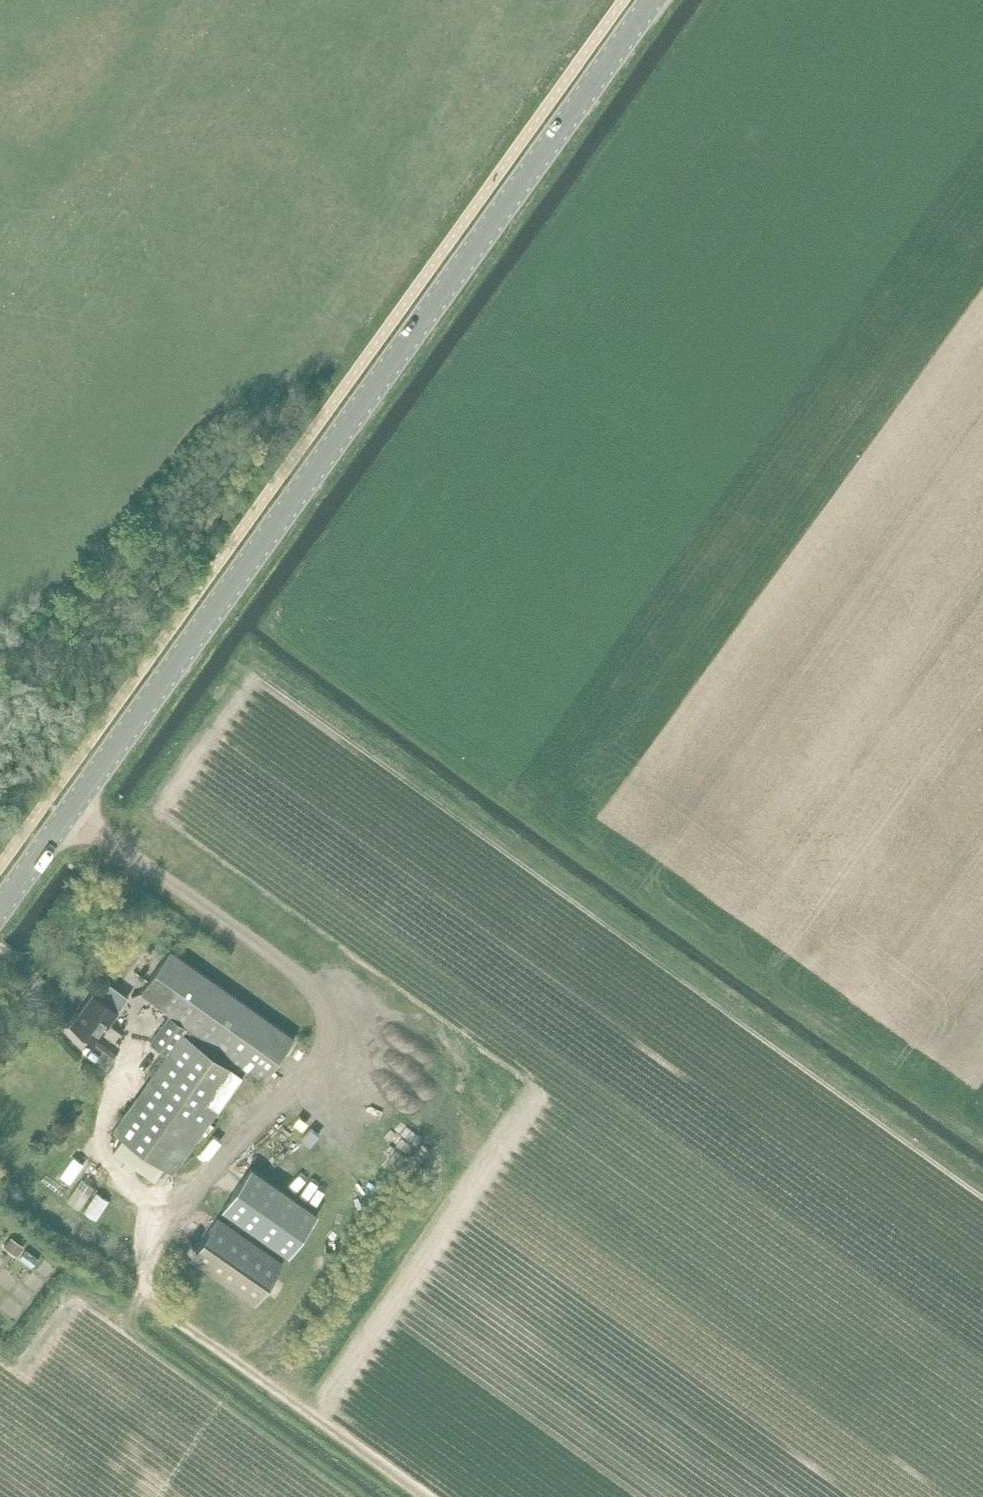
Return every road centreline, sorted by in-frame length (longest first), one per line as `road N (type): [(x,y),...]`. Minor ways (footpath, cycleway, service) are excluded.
road 1 (tertiary): [(0,909),(652,0)]

